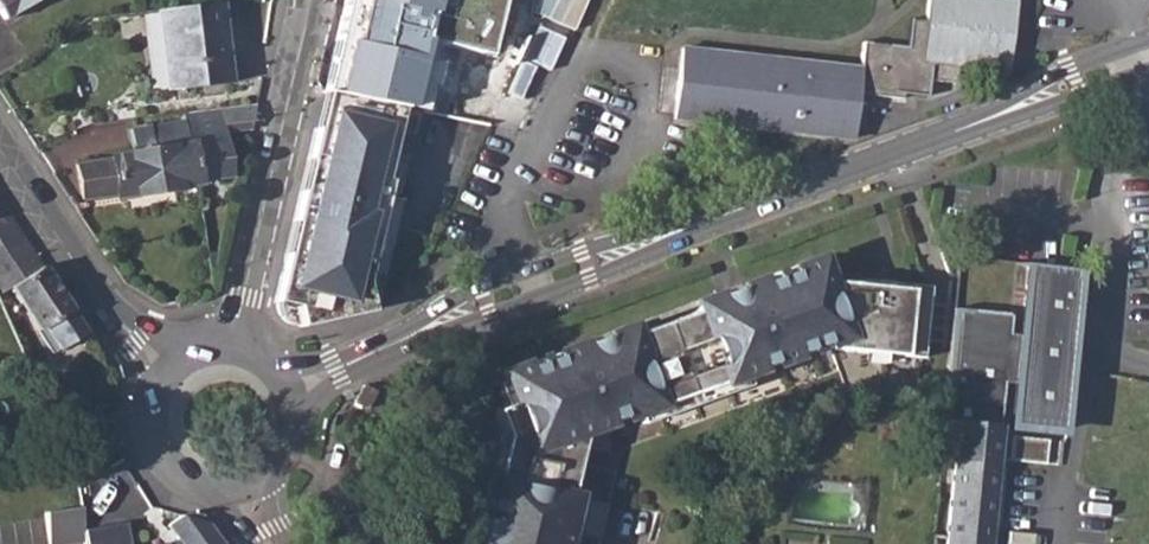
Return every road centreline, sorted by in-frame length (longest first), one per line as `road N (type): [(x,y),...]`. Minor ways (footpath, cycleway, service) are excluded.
road 1 (tertiary): [(1148,57),(535,283),(381,351)]
road 2 (tertiary): [(242,345),(312,0)]
road 3 (tertiary): [(0,155),(109,311),(170,369)]
road 4 (tertiary): [(170,369),(153,399),(153,434),(168,465),(212,491)]

